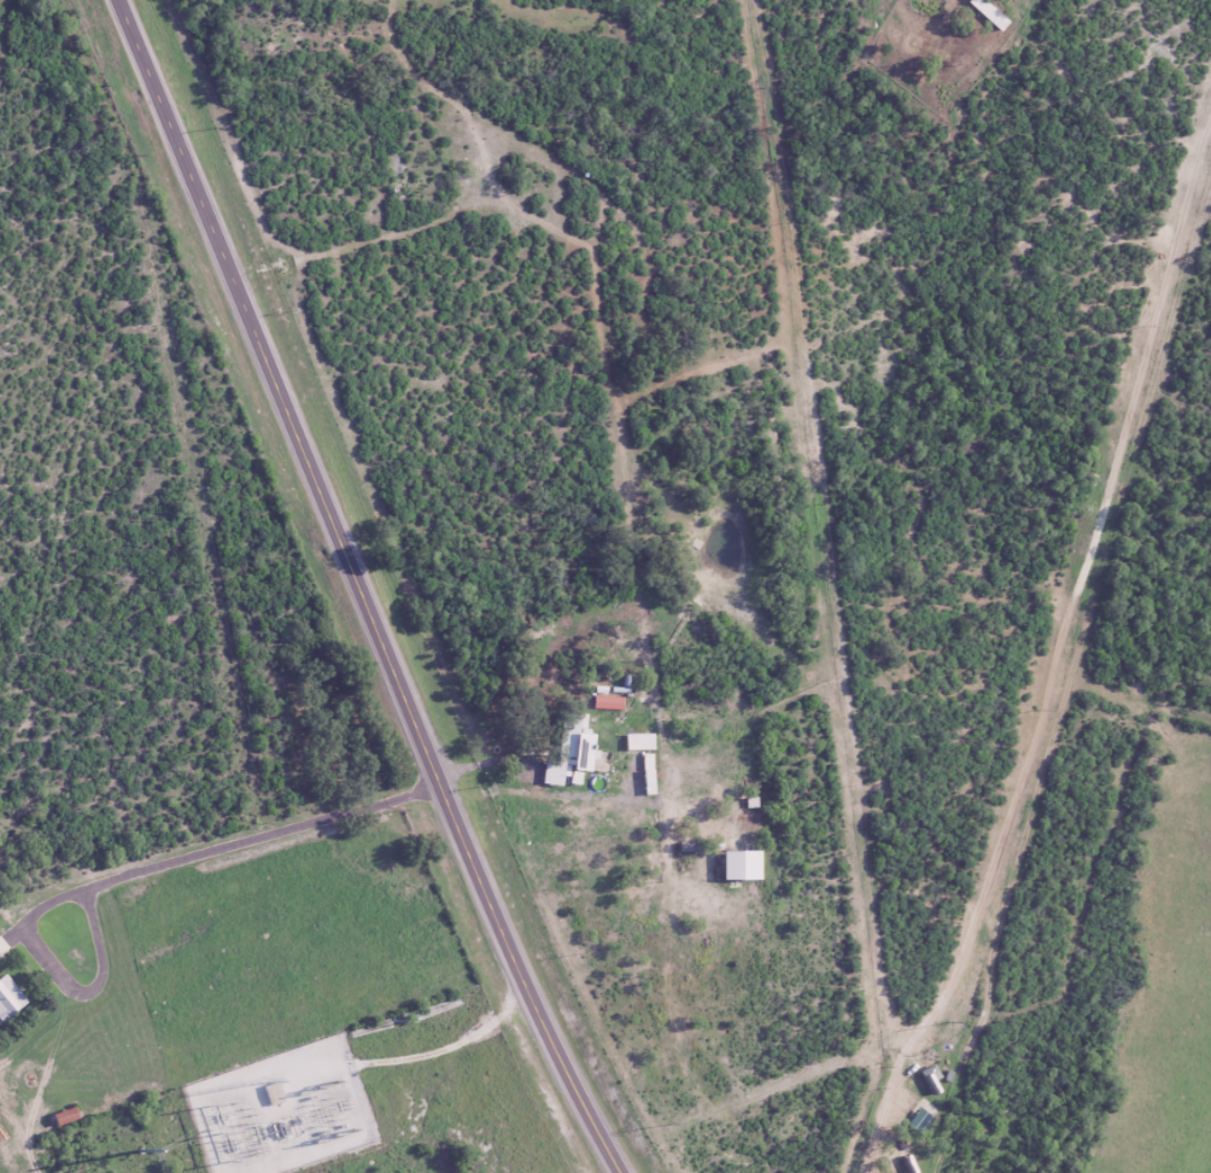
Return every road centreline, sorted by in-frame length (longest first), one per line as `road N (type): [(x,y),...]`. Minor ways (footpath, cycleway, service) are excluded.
road 1 (primary): [(620,1172),(527,990),(123,0)]
road 2 (residential): [(455,813),(0,952)]

